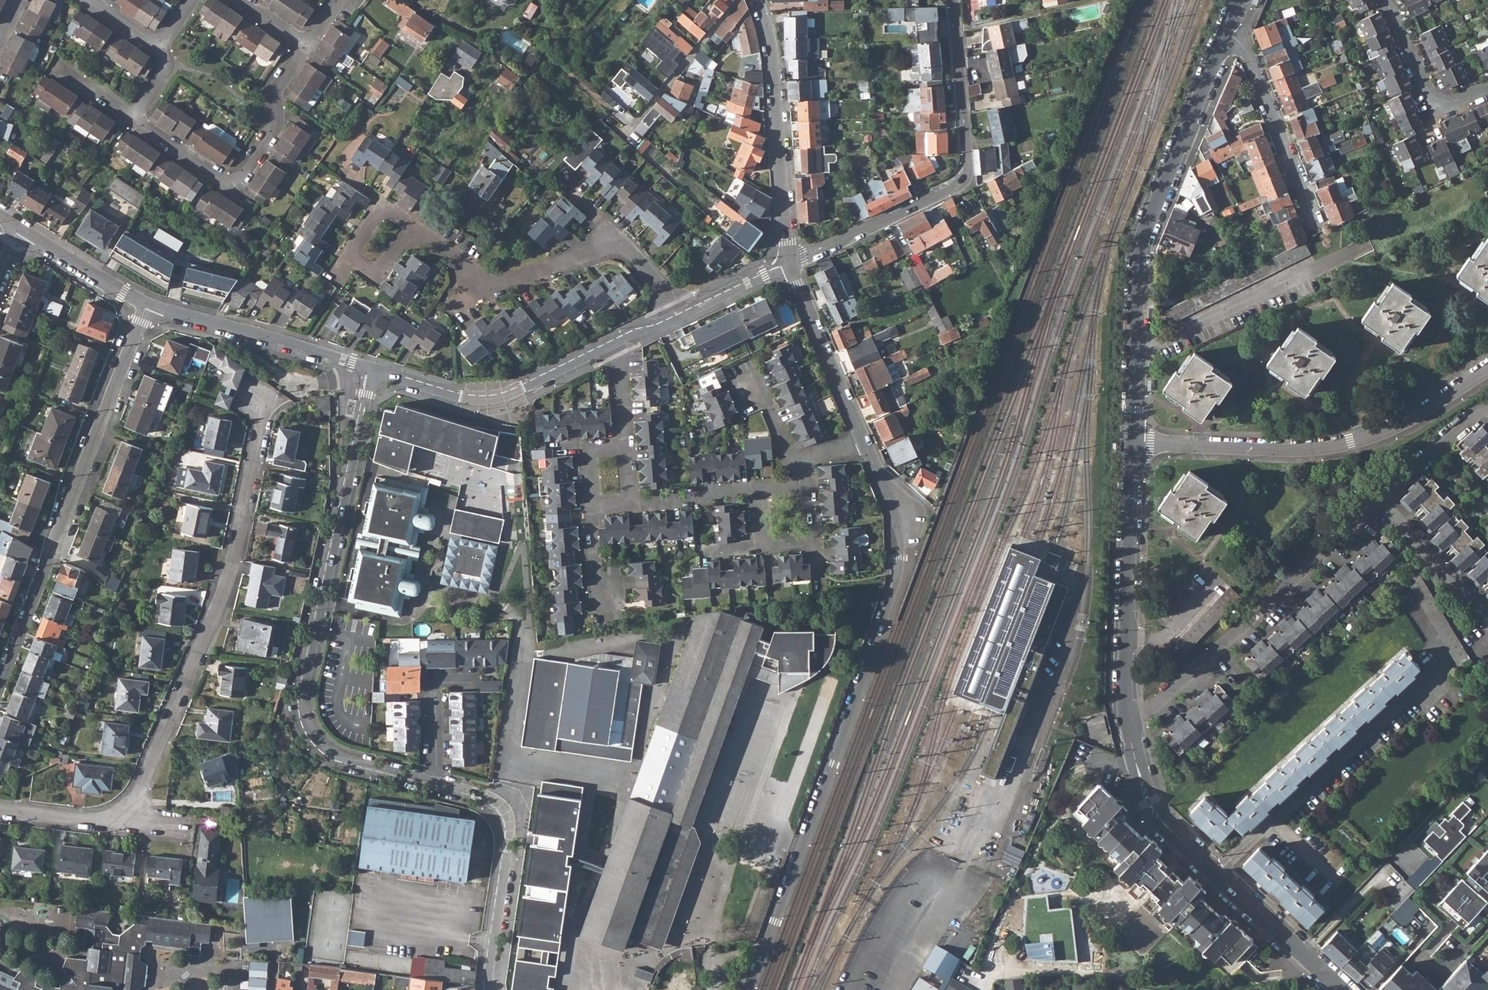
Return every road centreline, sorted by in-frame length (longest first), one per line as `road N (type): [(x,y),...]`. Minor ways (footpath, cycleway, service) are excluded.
road 1 (residential): [(434,783),(340,757),(312,732),(303,703),(374,371)]
road 2 (residential): [(116,821),(136,800),(231,570),(258,401)]
road 3 (residential): [(899,578),(751,989)]
road 4 (residential): [(1132,441),(1140,245),(1225,34)]
road 5 (residential): [(148,304),(0,685)]
road 6 (residential): [(1132,441),(1325,448),(1400,426),(1487,371)]
road 7 (residential): [(790,263),(953,188),(964,174),(953,0)]
road 8 (residential): [(1126,721),(1382,502)]
road 9 (residential): [(1272,821),(1444,664),(1402,595)]
road 10 (residential): [(1126,721),(1132,441)]
road 11 (residential): [(757,0),(774,71),(790,263)]
road 12 (residential): [(374,371),(458,399),(499,400),(615,345)]
road 13 (residential): [(489,989),(510,821),(490,798),(434,783)]
road 14 (residential): [(148,304),(374,371)]
road 15 (residential): [(1225,34),(1246,51),(1316,225)]
road 16 (residential): [(790,263),(861,443)]
road 17 (residential): [(1126,721),(1153,809),(1217,874)]
road 18 (residential): [(1217,874),(1341,989)]
road 19 (residential): [(234,191),(274,131),(277,89),(307,46)]
road 20 (residential): [(739,0),(633,125)]
road 21 (residential): [(1487,618),(1382,502)]
road 22 (residential): [(19,229),(148,304)]
road 23 (residential): [(861,443),(897,530),(899,578)]
road 24 (residential): [(623,243),(491,289)]
road 25 (residential): [(1382,502),(1470,419),(1487,412)]
road 26 (residential): [(434,783),(434,683),(472,683)]
road 27 (residential): [(629,505),(757,495)]
road 28 (residential): [(677,315),(790,263)]
road 29 (residential): [(132,120),(234,191)]
road 30 (residential): [(814,543),(817,584),(899,578)]

